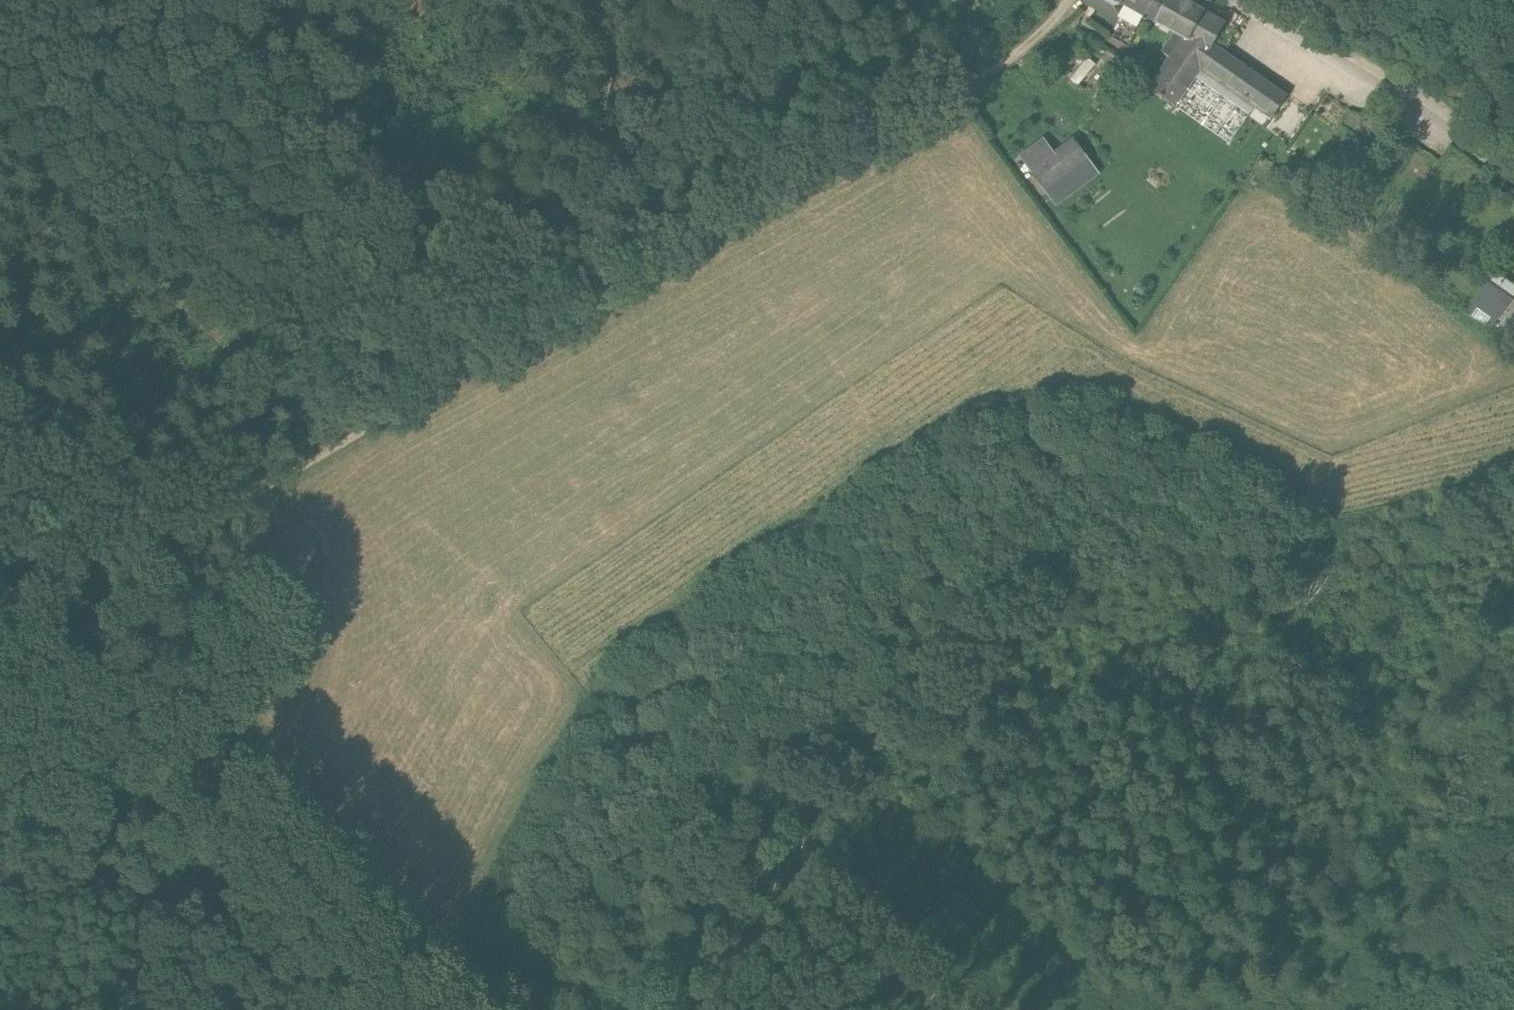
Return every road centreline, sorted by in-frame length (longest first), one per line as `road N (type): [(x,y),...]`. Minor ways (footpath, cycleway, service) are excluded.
road 1 (track): [(1072,0),(963,99),(227,505),(184,519),(151,515),(0,402)]
road 2 (track): [(0,126),(332,447)]
road 3 (unclassified): [(1513,181),(1241,0)]

